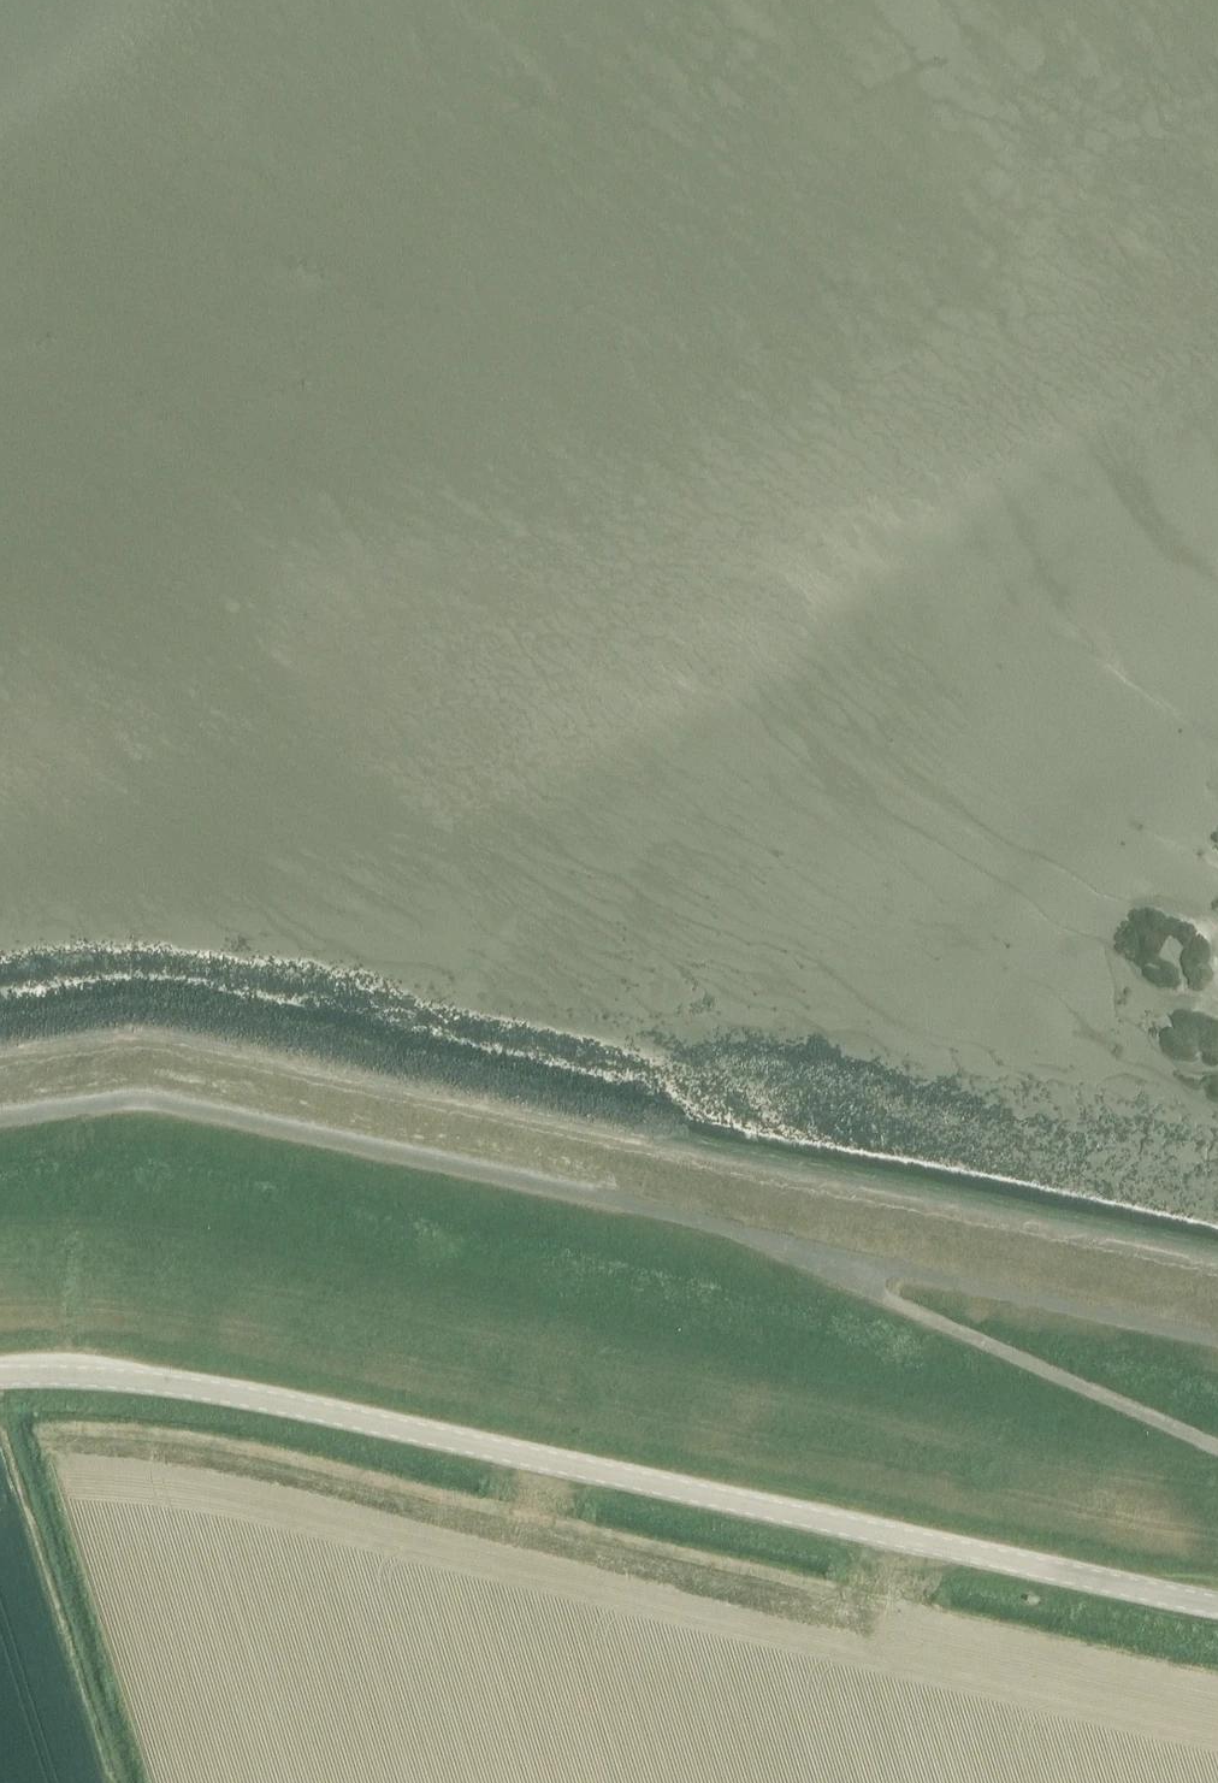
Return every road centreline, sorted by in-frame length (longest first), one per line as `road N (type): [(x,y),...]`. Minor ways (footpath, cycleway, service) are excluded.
road 1 (tertiary): [(0,1376),(85,1375),(295,1406),(1217,1605)]

